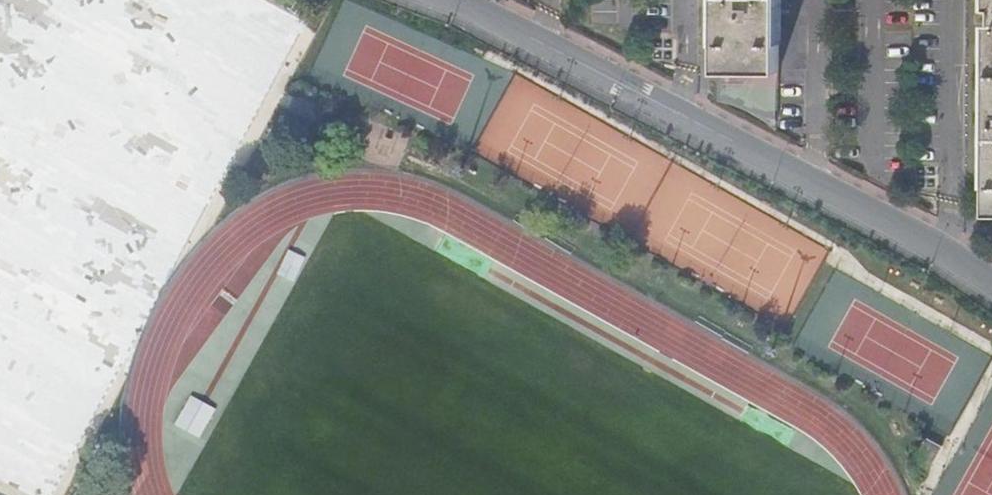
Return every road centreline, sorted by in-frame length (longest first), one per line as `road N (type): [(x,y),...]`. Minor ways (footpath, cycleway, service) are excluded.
road 1 (residential): [(991,285),(448,0)]

